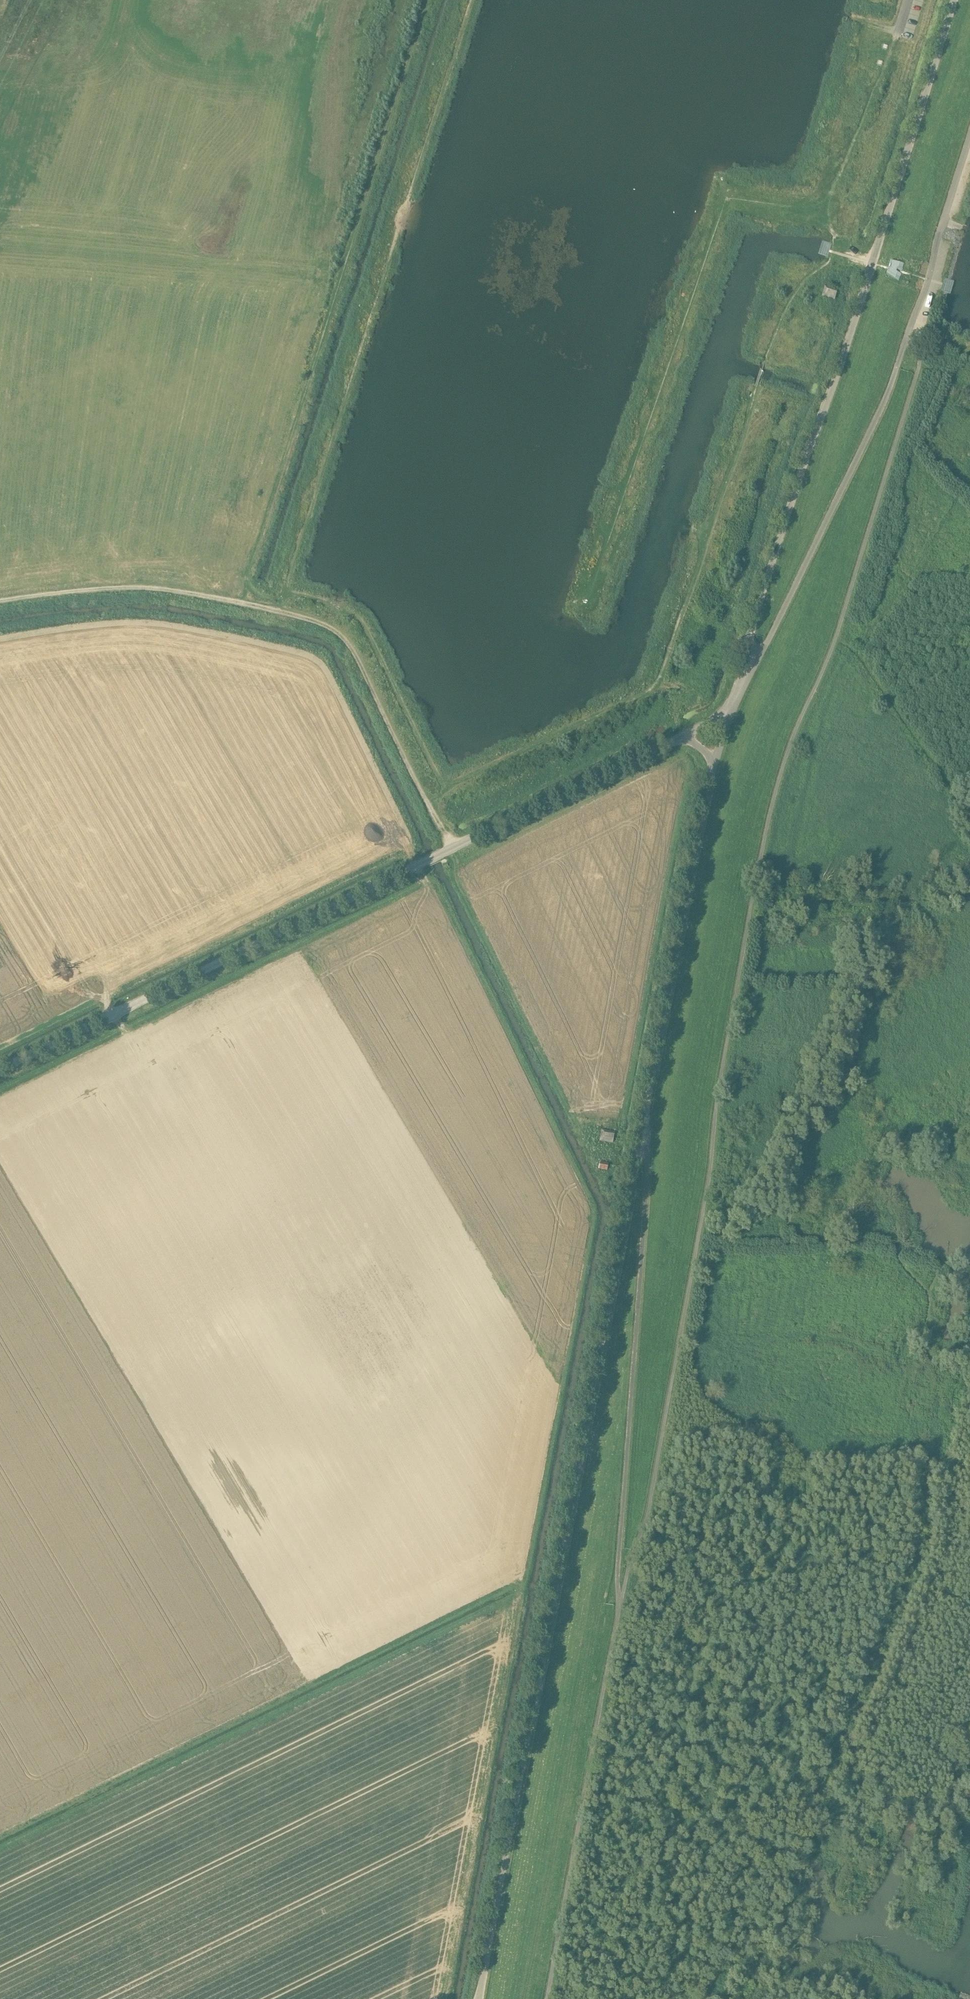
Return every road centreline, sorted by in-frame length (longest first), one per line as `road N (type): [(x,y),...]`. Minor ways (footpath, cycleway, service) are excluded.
road 1 (unclassified): [(477,1998),(715,767)]
road 2 (unclassified): [(0,1069),(682,737)]
road 3 (unclassified): [(735,692),(953,0)]
road 4 (unclassified): [(735,692),(888,393),(969,140)]
road 5 (track): [(450,848),(348,640),(326,623),(126,586),(0,601)]

